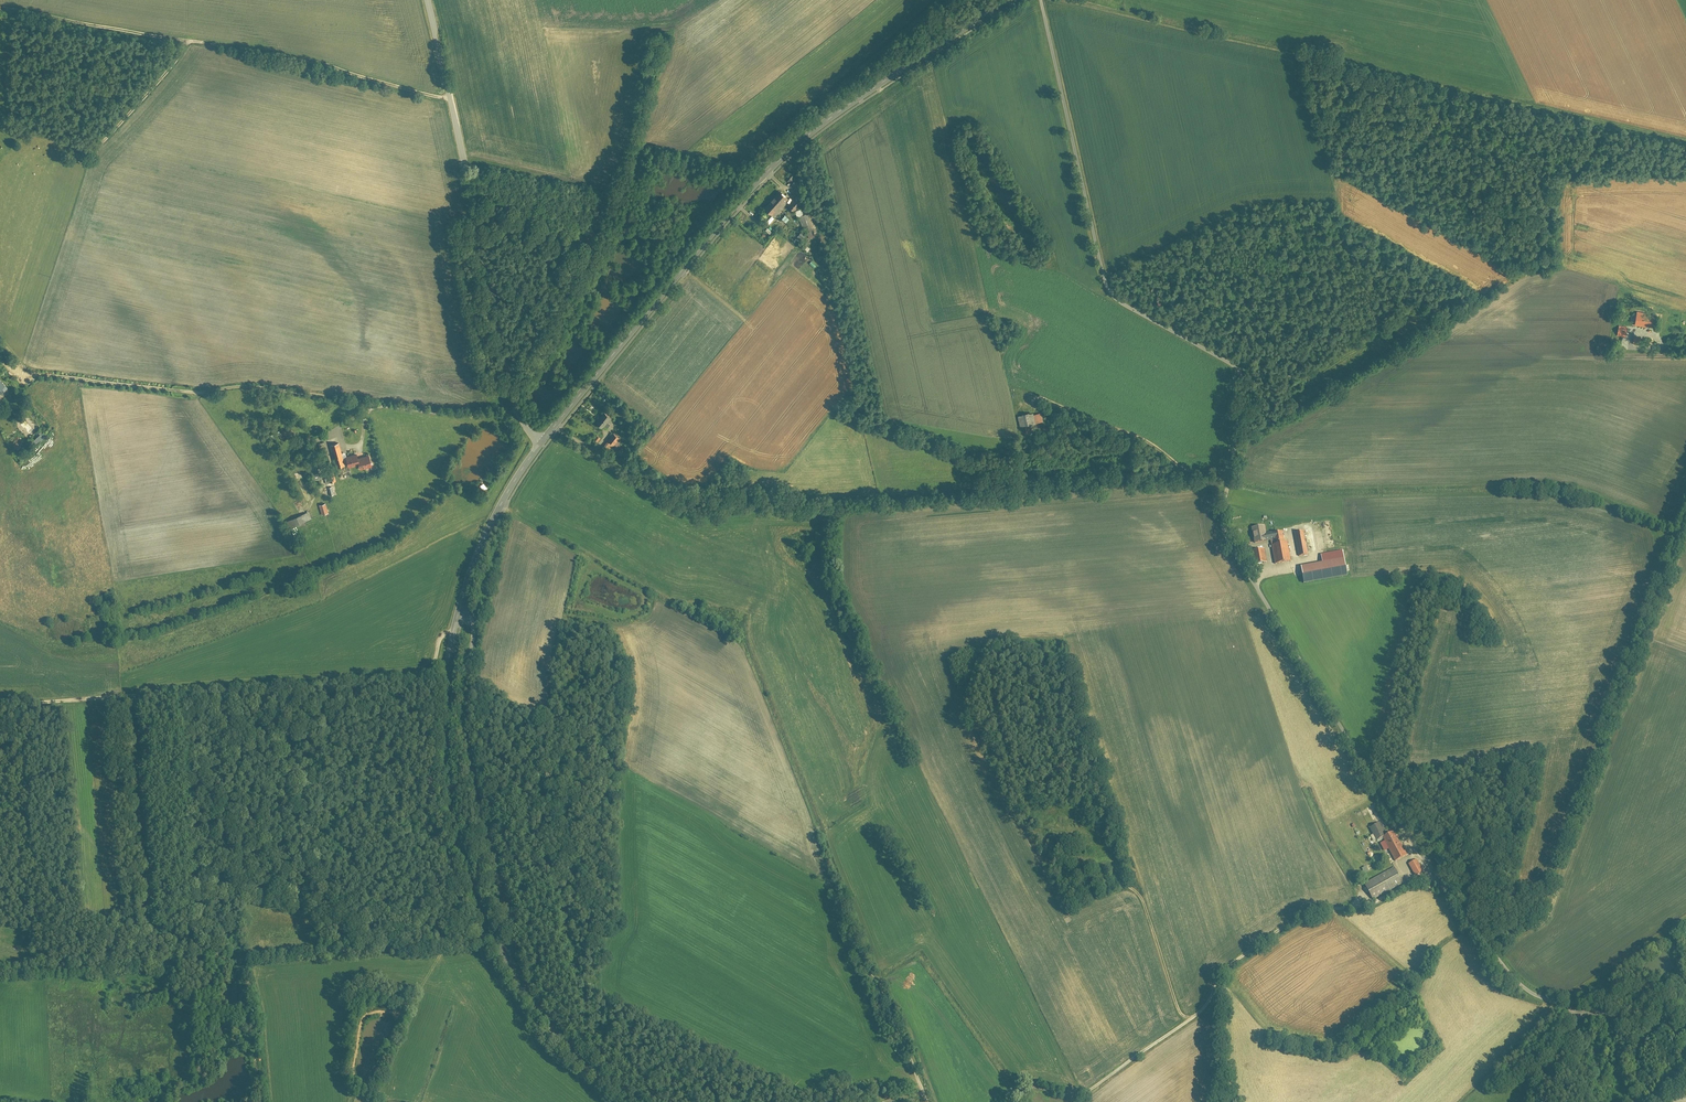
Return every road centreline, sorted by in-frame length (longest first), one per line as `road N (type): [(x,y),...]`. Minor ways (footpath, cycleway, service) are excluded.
road 1 (unclassified): [(1040,0),(1106,285),(1119,302),(1244,380),(1223,515),(1231,546),(1381,795),(1487,947),(1538,996),(1586,1010)]
road 2 (tertiary): [(634,1101),(552,1027),(510,969),(466,870),(447,787),(444,717),(458,616),(496,514),(542,443)]
road 3 (track): [(1230,470),(725,504),(695,499),(555,427)]
road 4 (tertiary): [(542,443),(773,168),(840,113),(1010,0)]
road 5 (track): [(1685,143),(1093,0)]
road 6 (track): [(1232,456),(1258,409),(1312,374),(1559,259),(1572,242),(1564,207),(1606,123)]
road 7 (track): [(1435,874),(1371,905),(1309,913),(1261,944),(1223,971),(1199,1013),(1091,1090),(1029,1089),(1008,1101)]
road 8 (track): [(0,975),(494,939)]
road 9 (track): [(455,630),(443,635),(432,671),(415,678),(0,703)]
road 10 (track): [(1487,947),(1538,911),(1578,824),(1685,516)]
road 11 (residential): [(542,443),(522,417),(426,0)]
road 12 (track): [(379,406),(266,387),(194,393),(32,376),(0,358)]
road 13 (track): [(1188,1020),(1142,899),(1126,887),(1113,854),(1072,812),(1045,817)]
road 14 (track): [(925,1101),(880,983),(862,962),(833,872)]
road 15 (track): [(500,506),(657,600)]
road 16 (track): [(520,410),(448,415),(379,406)]
road 17 (track): [(594,562),(583,582),(584,604),(634,611),(648,594)]

